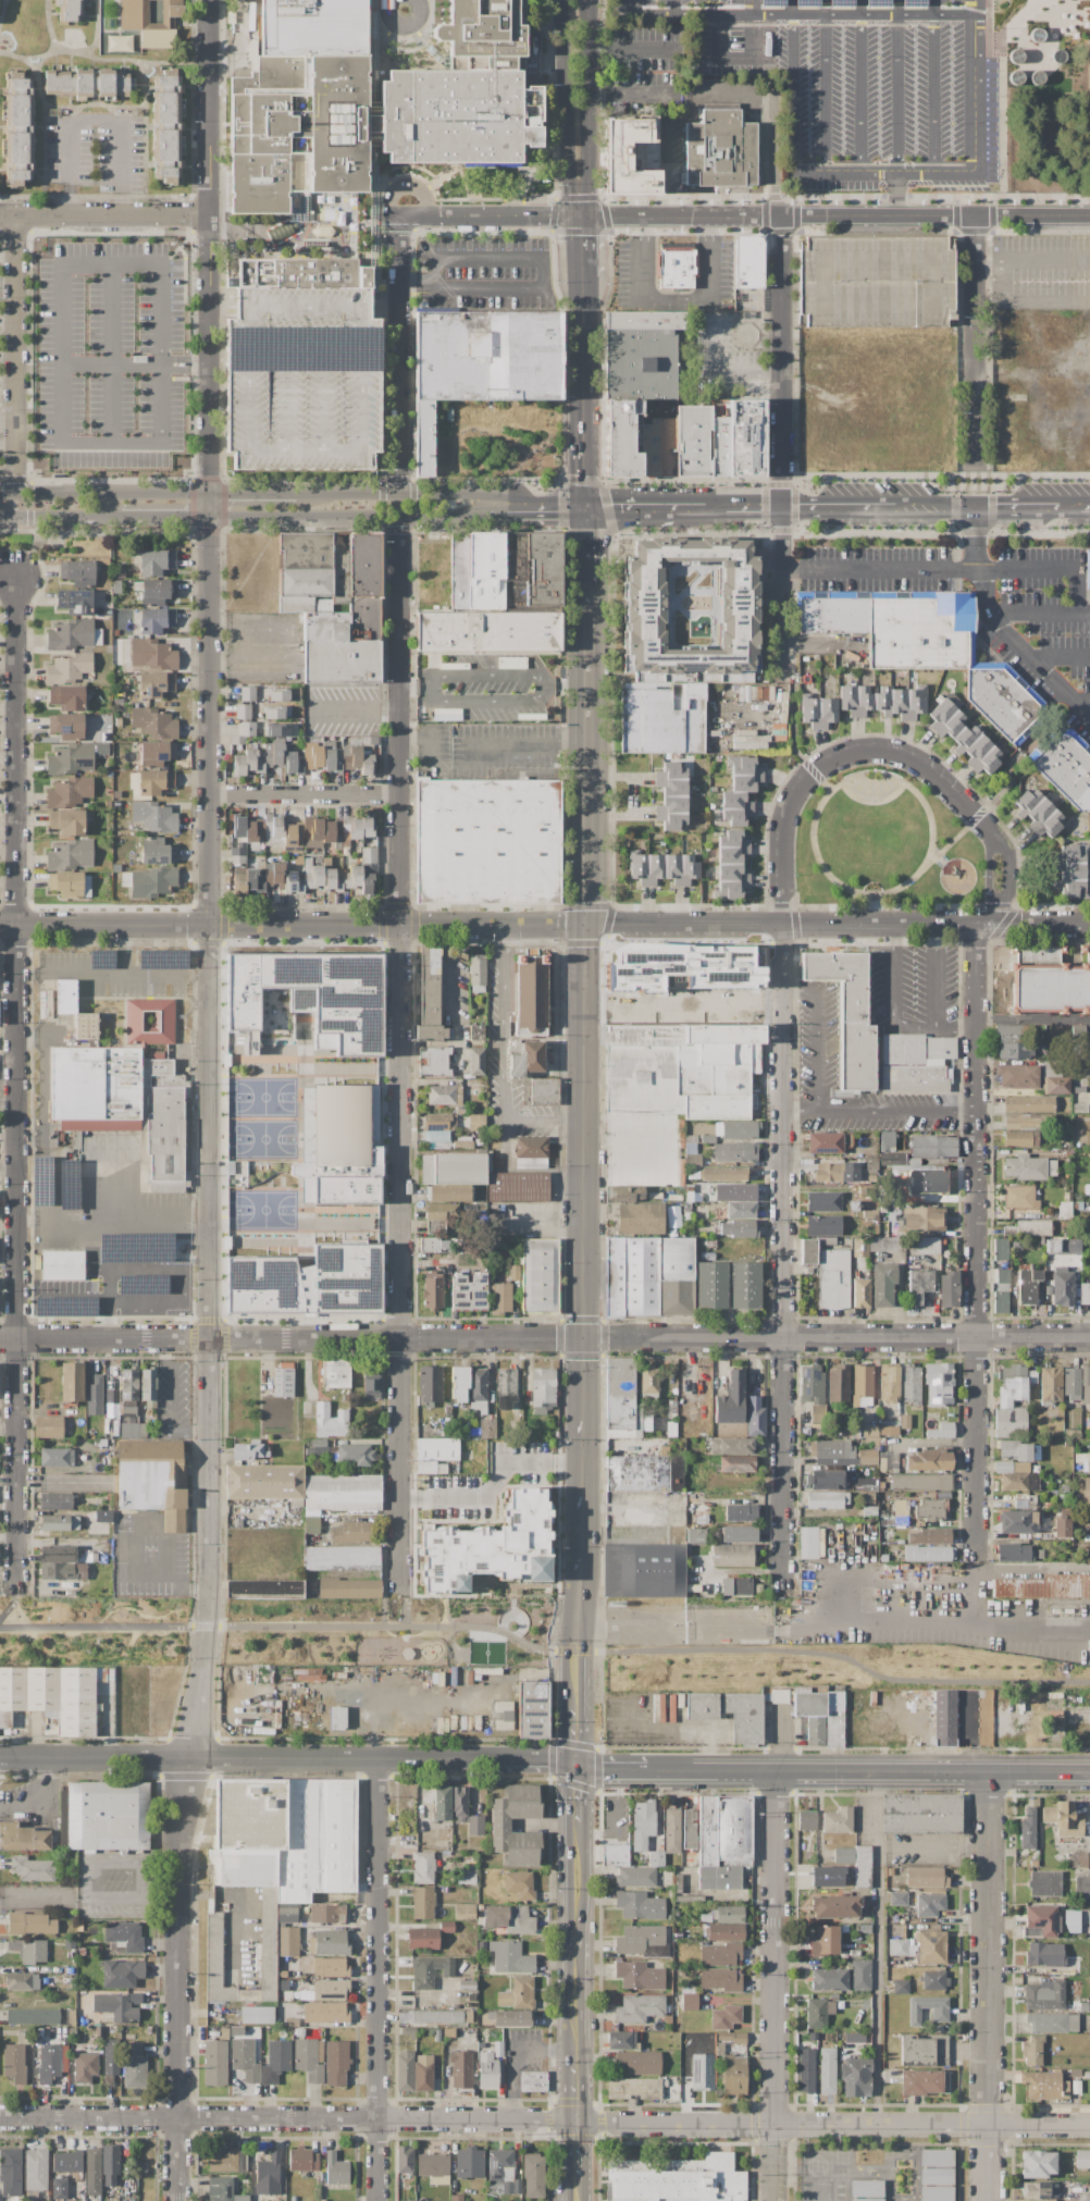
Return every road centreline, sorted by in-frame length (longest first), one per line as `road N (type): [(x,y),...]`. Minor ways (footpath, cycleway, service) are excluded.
road 1 (residential): [(0,2117),(1089,2125)]
road 2 (residential): [(0,1338),(1089,1338)]
road 3 (residential): [(398,1586),(398,518)]
road 4 (residential): [(17,1588),(17,580)]
road 5 (residential): [(205,1666),(210,661)]
road 6 (residential): [(783,1595),(781,926)]
road 7 (residential): [(973,1562),(975,949),(991,925)]
road 8 (residential): [(0,926),(587,925)]
road 9 (residential): [(205,1666),(176,1848),(176,2200)]
road 10 (tertiary): [(0,1758),(504,1760)]
road 11 (residential): [(587,925),(1089,925)]
road 12 (secondary): [(584,1407),(587,925)]
road 13 (residential): [(781,679),(782,217)]
road 14 (residential): [(377,1759),(375,2200)]
road 15 (tertiary): [(651,1770),(1089,1771)]
road 16 (residential): [(777,1770),(775,2200)]
road 17 (residential): [(987,1771),(986,2200)]
road 18 (residential): [(781,926),(782,833),(793,799),(813,771),(845,752),(879,747),(911,757),(934,770),(990,830)]
road 19 (residential): [(211,361),(211,0)]
road 20 (secondary): [(587,925),(589,604)]
road 21 (residential): [(782,217),(1089,215)]
road 22 (tertiary): [(586,508),(473,492),(296,493)]
road 23 (tertiary): [(209,517),(488,516)]
road 24 (residential): [(14,493),(15,214)]
road 25 (residential): [(399,492),(398,215)]
road 26 (residential): [(975,466),(975,217)]
road 27 (secondary): [(579,1828),(578,2060)]
road 28 (secondary): [(564,0),(567,199),(582,219)]
road 29 (secondary): [(582,219),(589,196),(583,0)]
road 30 (residential): [(0,214),(212,215)]
road 31 (tertiary): [(209,493),(0,493)]
road 32 (residential): [(582,219),(782,217)]
road 33 (residential): [(401,794),(211,794)]
road 34 (residential): [(398,215),(582,219)]
road 35 (secondary): [(583,443),(583,276)]
road 36 (secondary): [(583,1567),(584,1407)]
road 37 (residential): [(210,661),(209,517)]
road 38 (residential): [(209,493),(211,361)]

